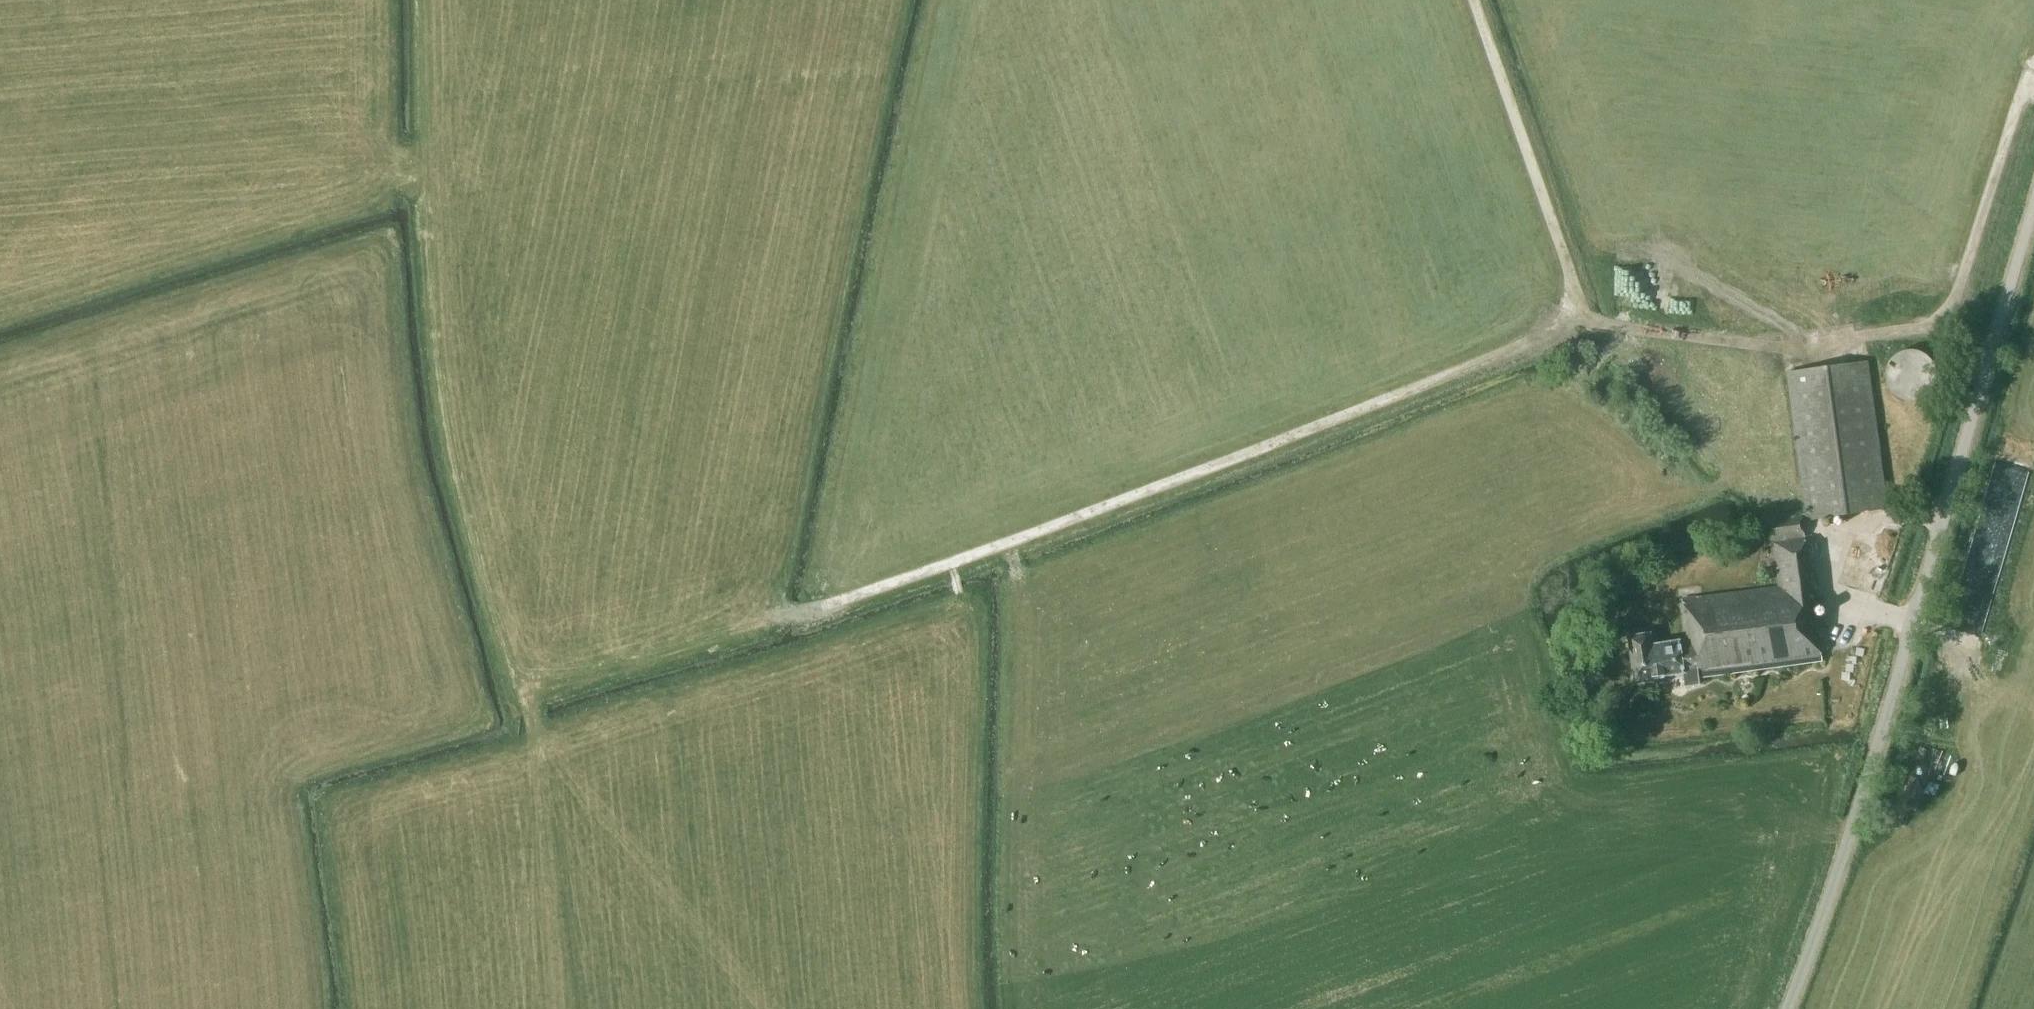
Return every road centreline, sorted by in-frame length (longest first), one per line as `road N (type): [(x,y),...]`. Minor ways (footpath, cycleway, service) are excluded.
road 1 (unclassified): [(1793,1008),(1851,845),(2033,222)]

